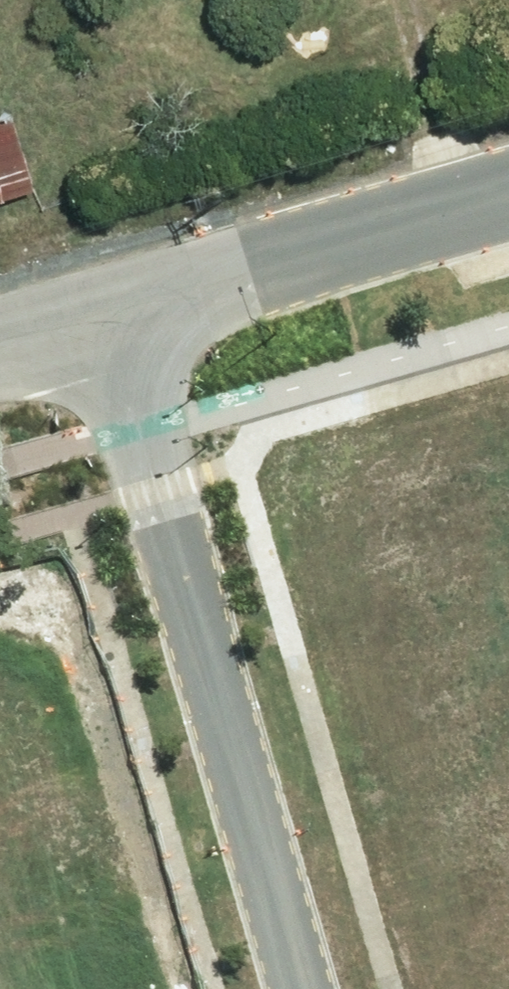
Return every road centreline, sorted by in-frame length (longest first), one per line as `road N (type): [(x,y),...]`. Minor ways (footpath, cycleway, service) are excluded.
road 1 (residential): [(101,315),(251,840)]
road 2 (tertiary): [(508,200),(101,315)]
road 3 (residential): [(251,840),(508,767)]
road 4 (residential): [(251,840),(294,988)]

